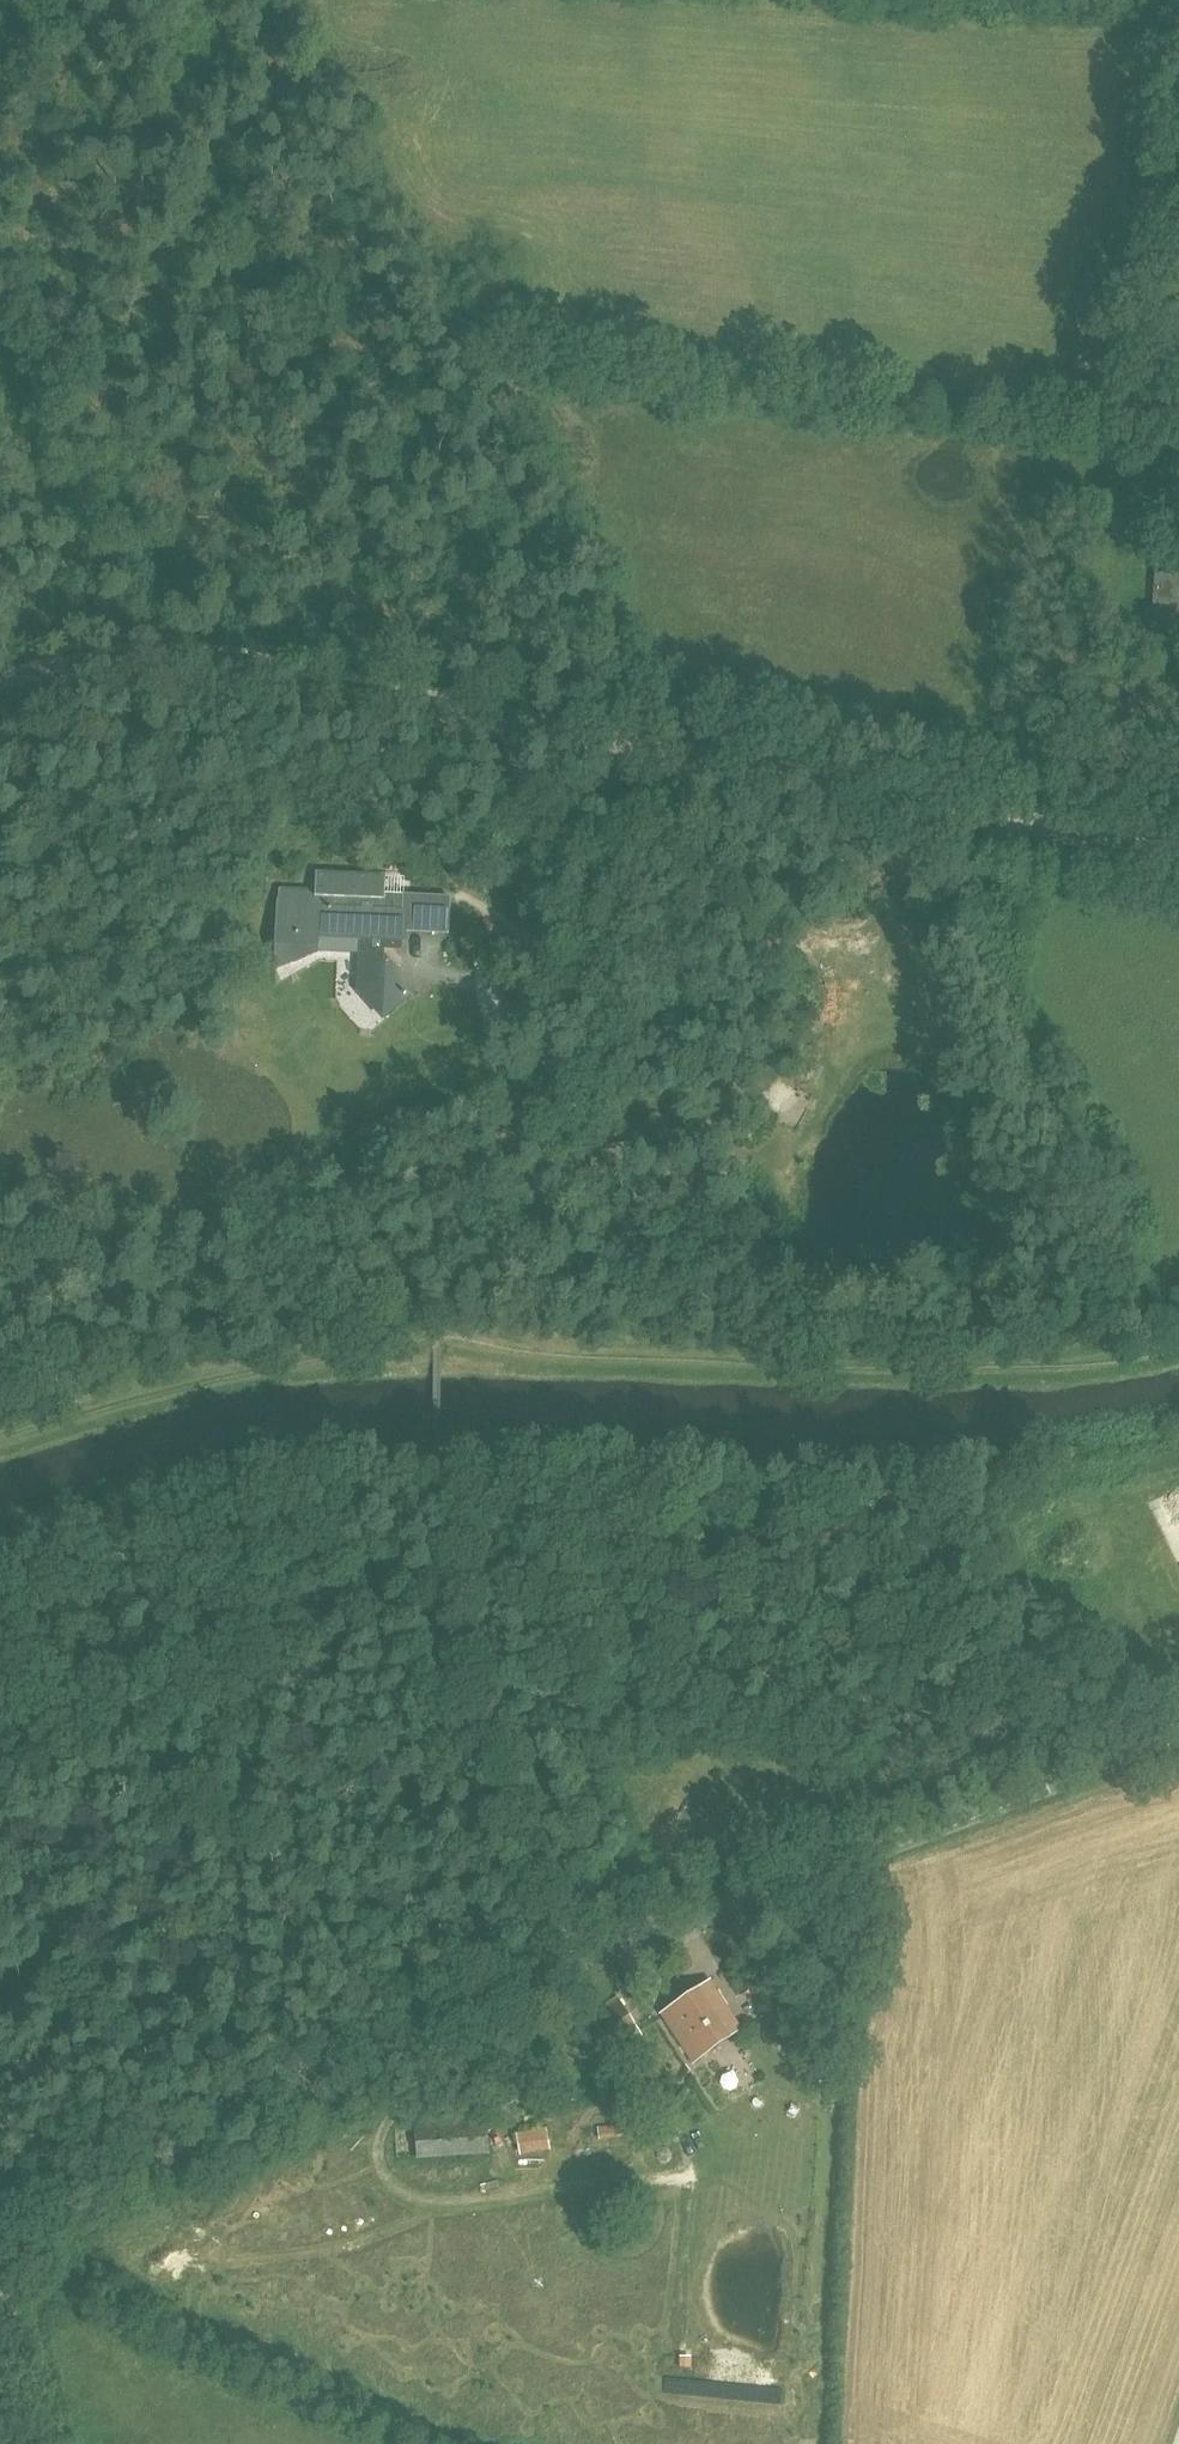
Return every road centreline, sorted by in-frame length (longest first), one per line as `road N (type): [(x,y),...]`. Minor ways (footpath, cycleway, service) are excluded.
road 1 (unclassified): [(0,2177),(1178,1735)]
road 2 (track): [(1178,1342),(1105,1361),(921,1379),(469,1359),(426,1348),(401,1359),(232,1380),(0,1438)]
road 3 (track): [(159,667),(275,665),(1178,858)]
road 4 (track): [(0,690),(159,667)]

